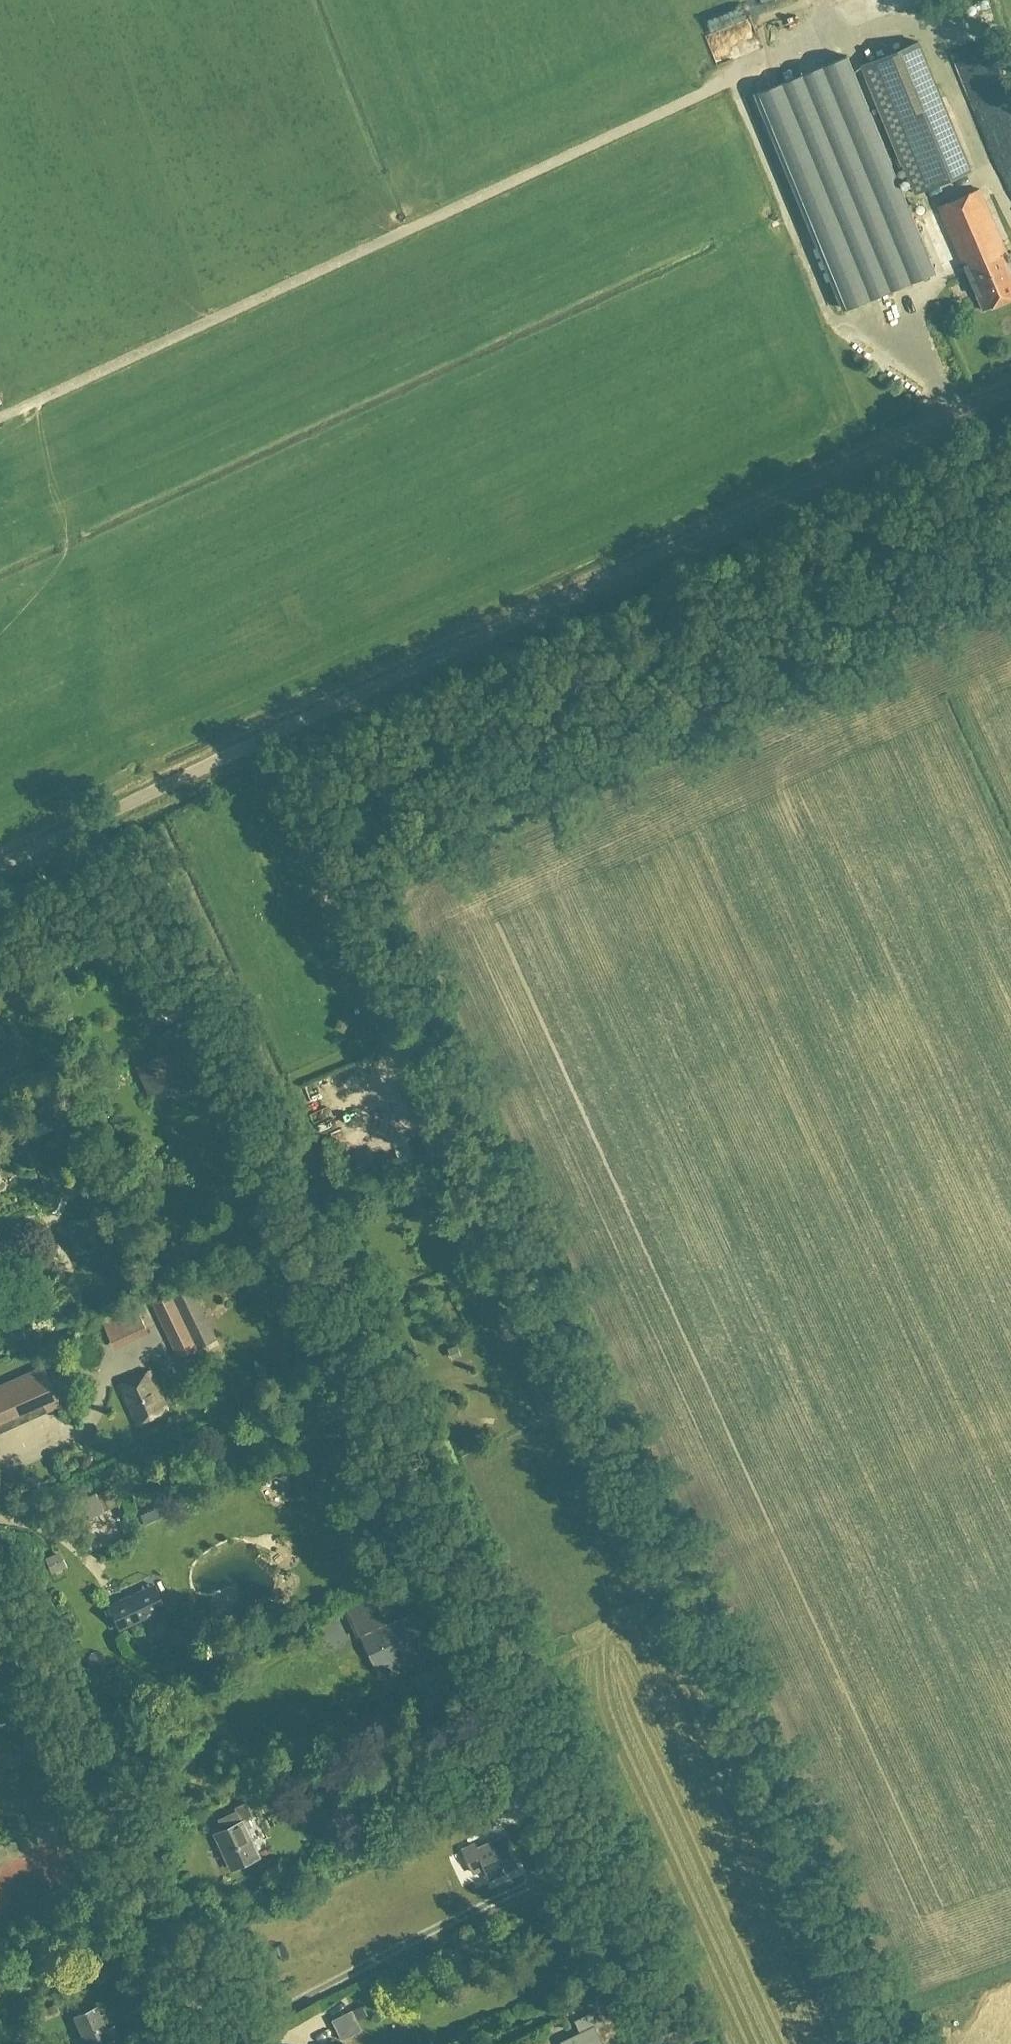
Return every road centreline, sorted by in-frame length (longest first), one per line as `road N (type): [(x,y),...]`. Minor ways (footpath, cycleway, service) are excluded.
road 1 (unclassified): [(0,869),(1010,396)]
road 2 (residential): [(204,2043),(0,1603)]

